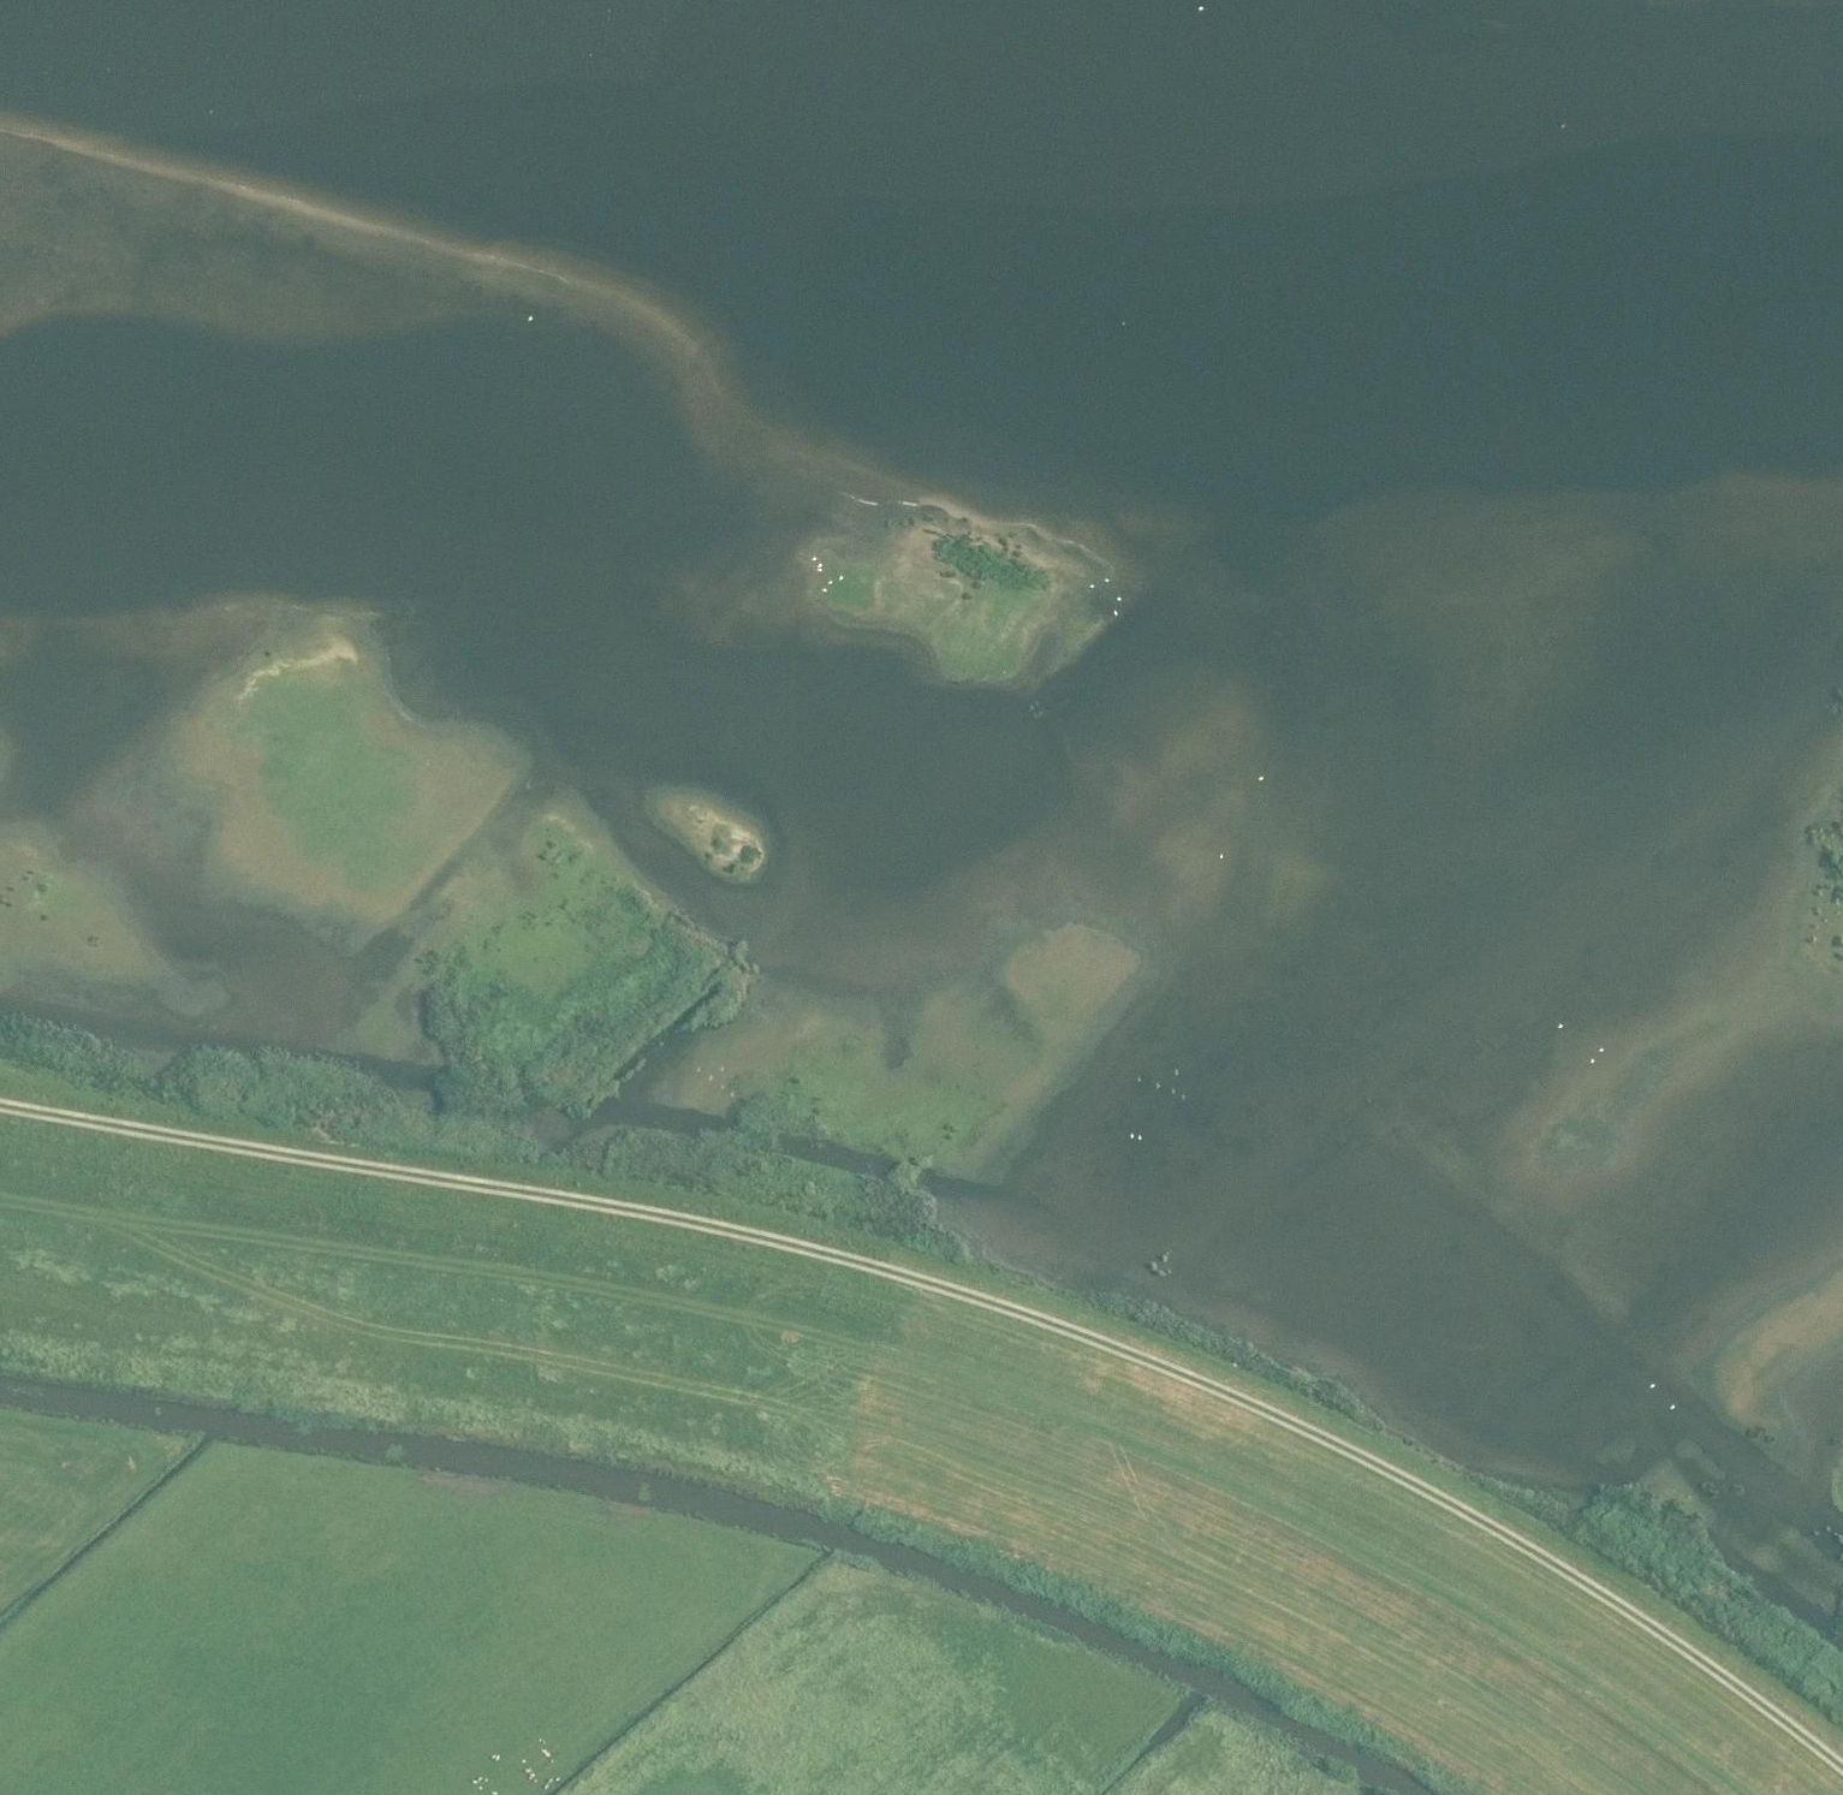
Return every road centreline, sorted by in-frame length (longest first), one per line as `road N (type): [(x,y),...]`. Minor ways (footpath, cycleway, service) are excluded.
road 1 (track): [(0,1197),(657,1295),(955,1374),(1199,1467),(1413,1574),(1748,1794)]
road 2 (track): [(342,1320),(89,1211)]

